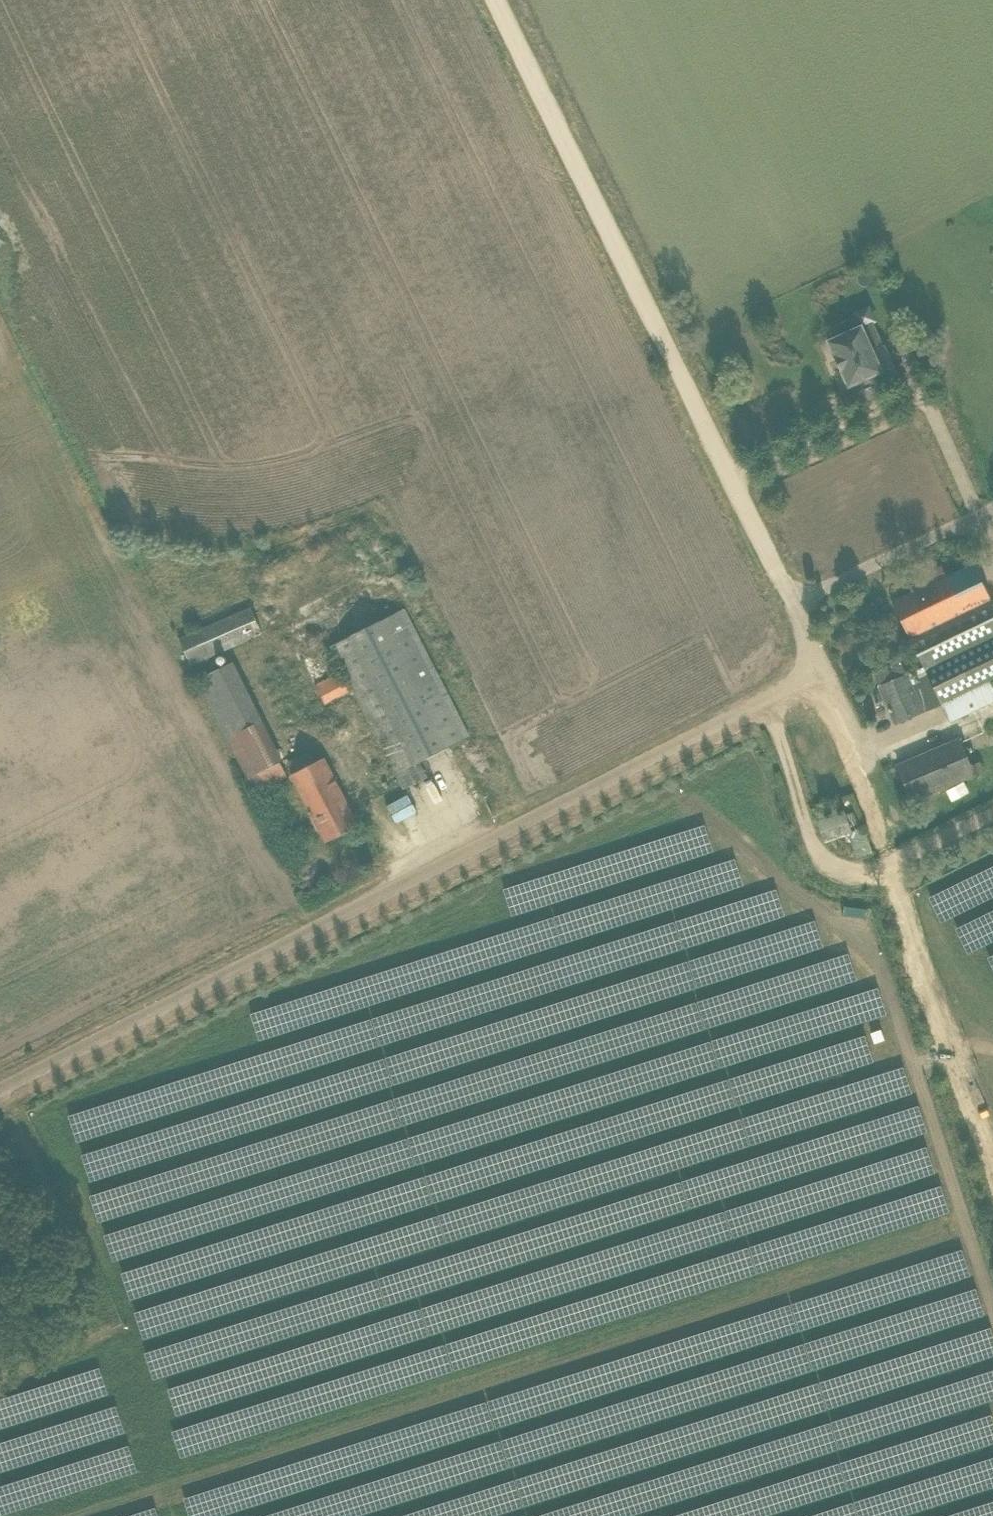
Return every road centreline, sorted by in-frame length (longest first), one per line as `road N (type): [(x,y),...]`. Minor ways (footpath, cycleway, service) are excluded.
road 1 (unclassified): [(0,1088),(815,670),(508,0)]

